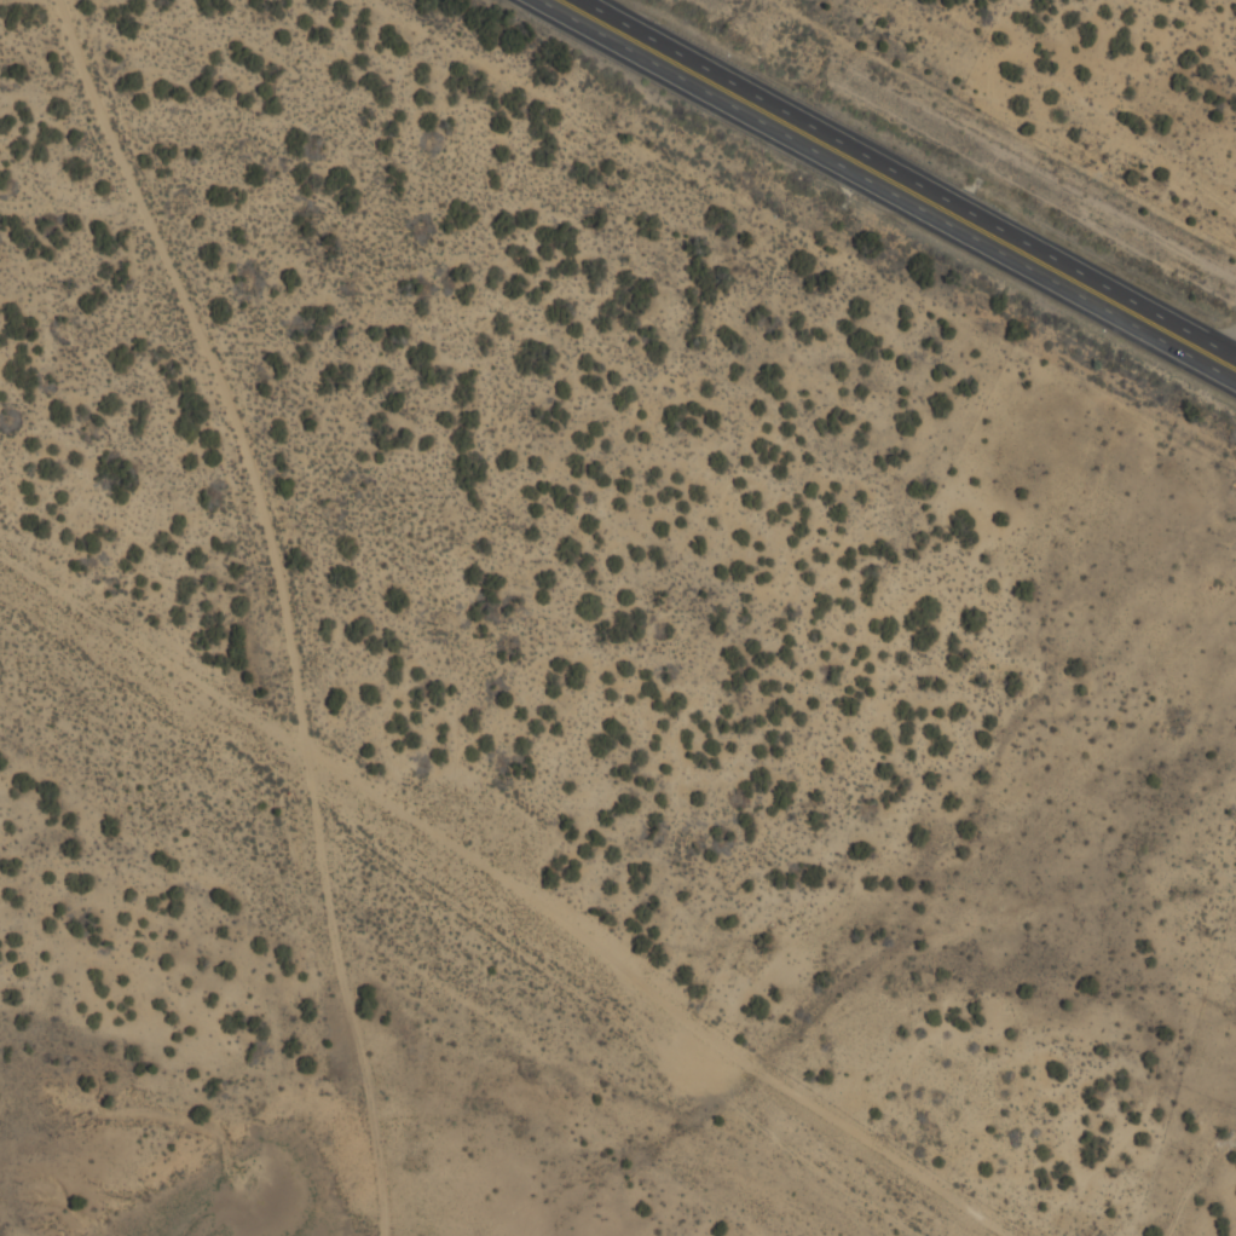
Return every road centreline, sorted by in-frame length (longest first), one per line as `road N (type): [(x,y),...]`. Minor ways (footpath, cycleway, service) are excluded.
road 1 (track): [(66,0),(128,181),(249,466),(304,685),(347,1027),(381,1168),(377,1235)]
road 2 (trunk): [(529,0),(1235,388)]
road 3 (trunk): [(1235,360),(575,0)]

